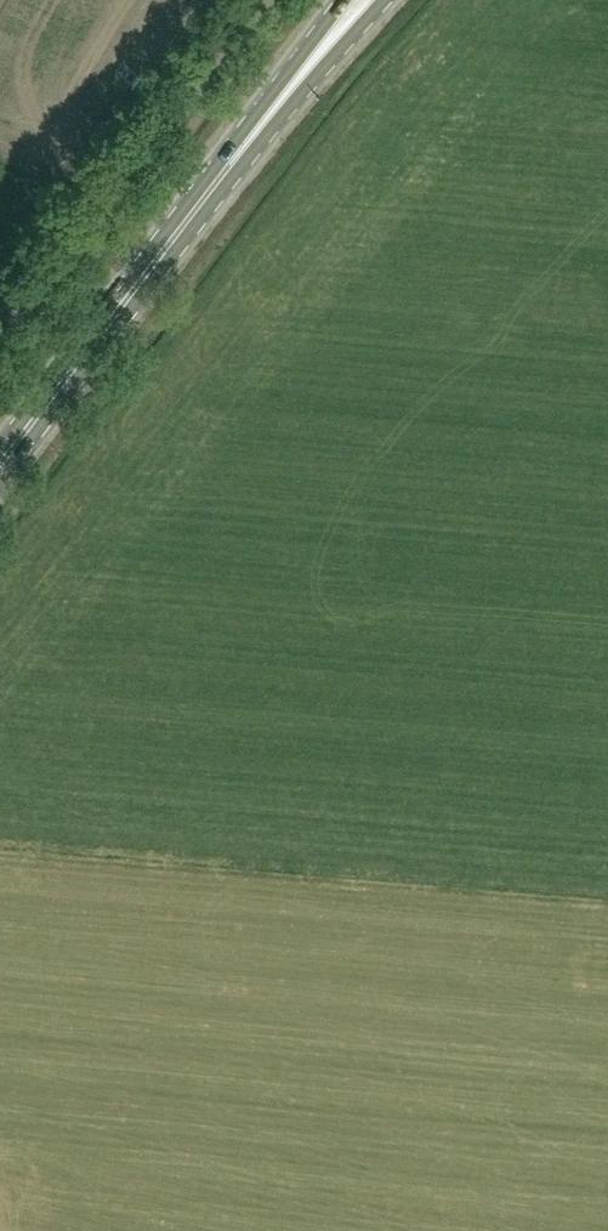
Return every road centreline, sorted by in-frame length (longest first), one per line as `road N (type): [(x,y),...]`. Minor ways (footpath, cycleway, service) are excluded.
road 1 (unclassified): [(0,350),(269,0)]
road 2 (primary): [(0,465),(208,192)]
road 3 (primary): [(208,192),(386,0)]
road 4 (primary): [(341,0),(208,192)]

